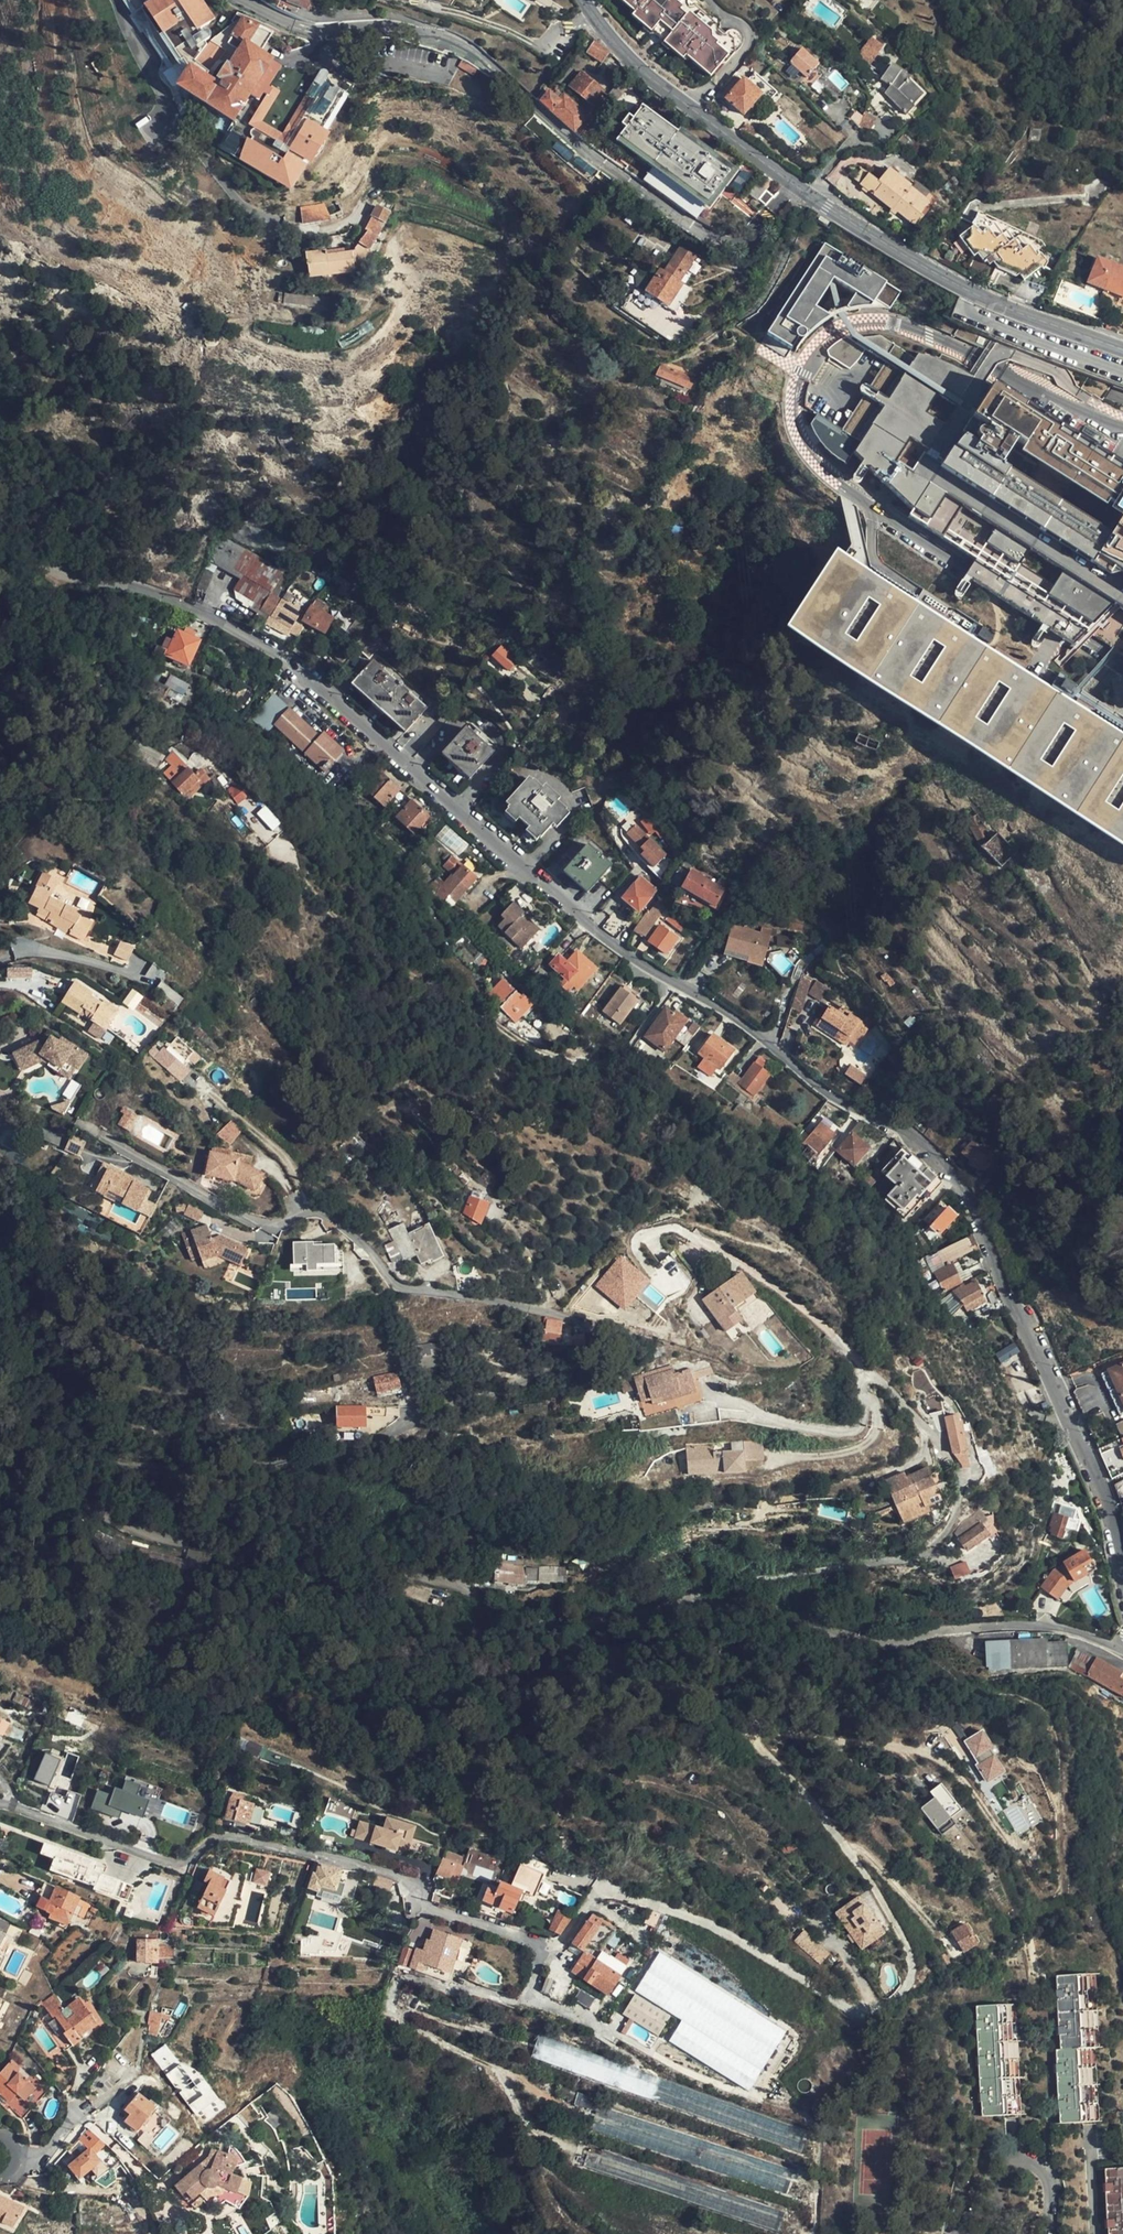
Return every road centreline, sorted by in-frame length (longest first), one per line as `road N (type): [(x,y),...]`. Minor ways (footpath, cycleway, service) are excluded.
road 1 (residential): [(0,530),(65,572),(170,600),(282,658),(583,922),(639,965),(721,1007),(796,1069),(937,1161),(980,1221),(1001,1294),(1047,1366),(1103,1498),(1122,1587)]
road 2 (residential): [(1122,1648),(1076,1632),(960,1629),(857,1644),(761,1603),(699,1607),(644,1624),(544,1625),(489,1606),(465,1583),(421,1576),(367,1585),(123,1529)]
road 3 (tertiary): [(583,0),(640,73),(843,219),(967,291),(1122,350)]
road 4 (track): [(538,1944),(561,1945),(603,1890),(716,1924),(851,2009),(866,2006),(865,1988),(824,1925),(755,1867)]
road 5 (track): [(850,1851),(754,1742),(751,1716),(771,1710),(791,1734),(818,1745),(877,1742),(924,1756),(961,1775),(1010,1845),(1024,1845),(988,1792)]
road 6 (track): [(866,2006),(890,2002),(911,1978),(912,1961),(850,1851),(866,1851),(935,1927)]
road 7 (track): [(1010,1845),(1041,1889),(1063,1890),(1056,1734),(1044,1708),(1024,1697)]

